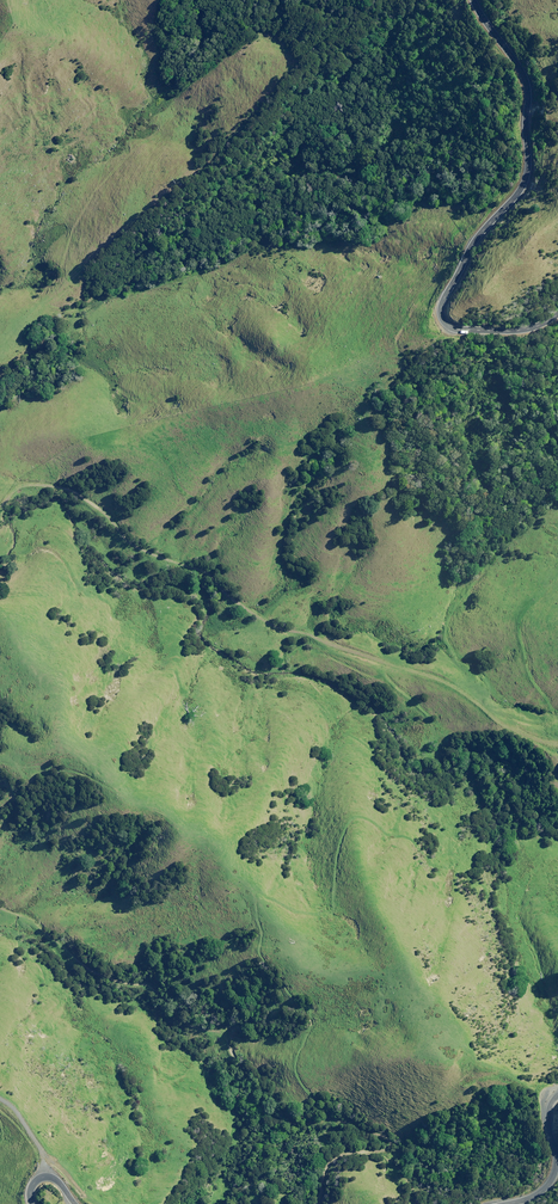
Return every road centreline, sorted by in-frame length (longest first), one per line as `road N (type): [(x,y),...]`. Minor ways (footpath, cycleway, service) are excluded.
road 1 (track): [(0,475),(63,482),(249,596),(359,648),(419,666),(557,742)]
road 2 (primary): [(557,315),(520,330),(471,330),(450,327),(442,314),(475,241),(518,195),(529,169),(528,88),(474,0)]

